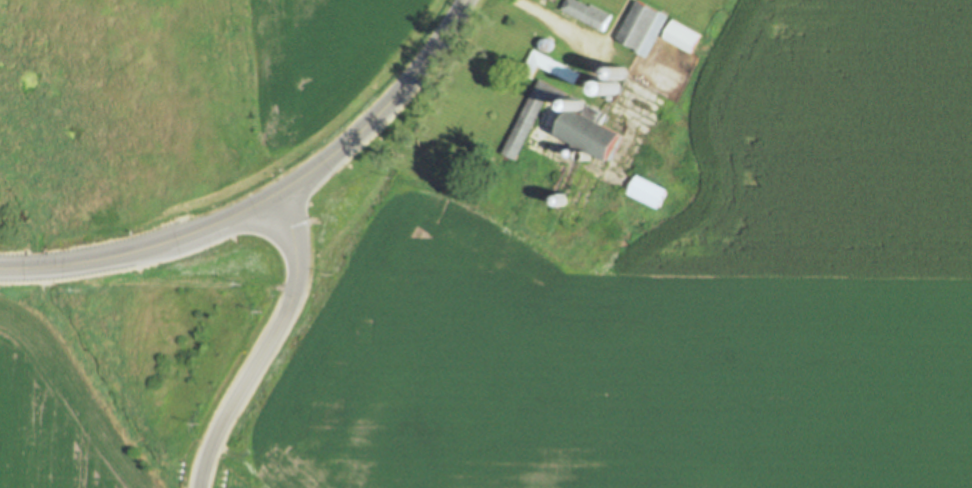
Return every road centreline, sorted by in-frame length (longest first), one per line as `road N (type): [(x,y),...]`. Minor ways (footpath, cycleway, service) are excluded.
road 1 (secondary): [(198,487),(219,423),(293,287),(293,238),(279,192)]
road 2 (primary): [(0,270),(79,264),(185,241),(279,192)]
road 3 (primary): [(279,192),(389,104)]
road 4 (primary): [(389,104),(465,0)]

